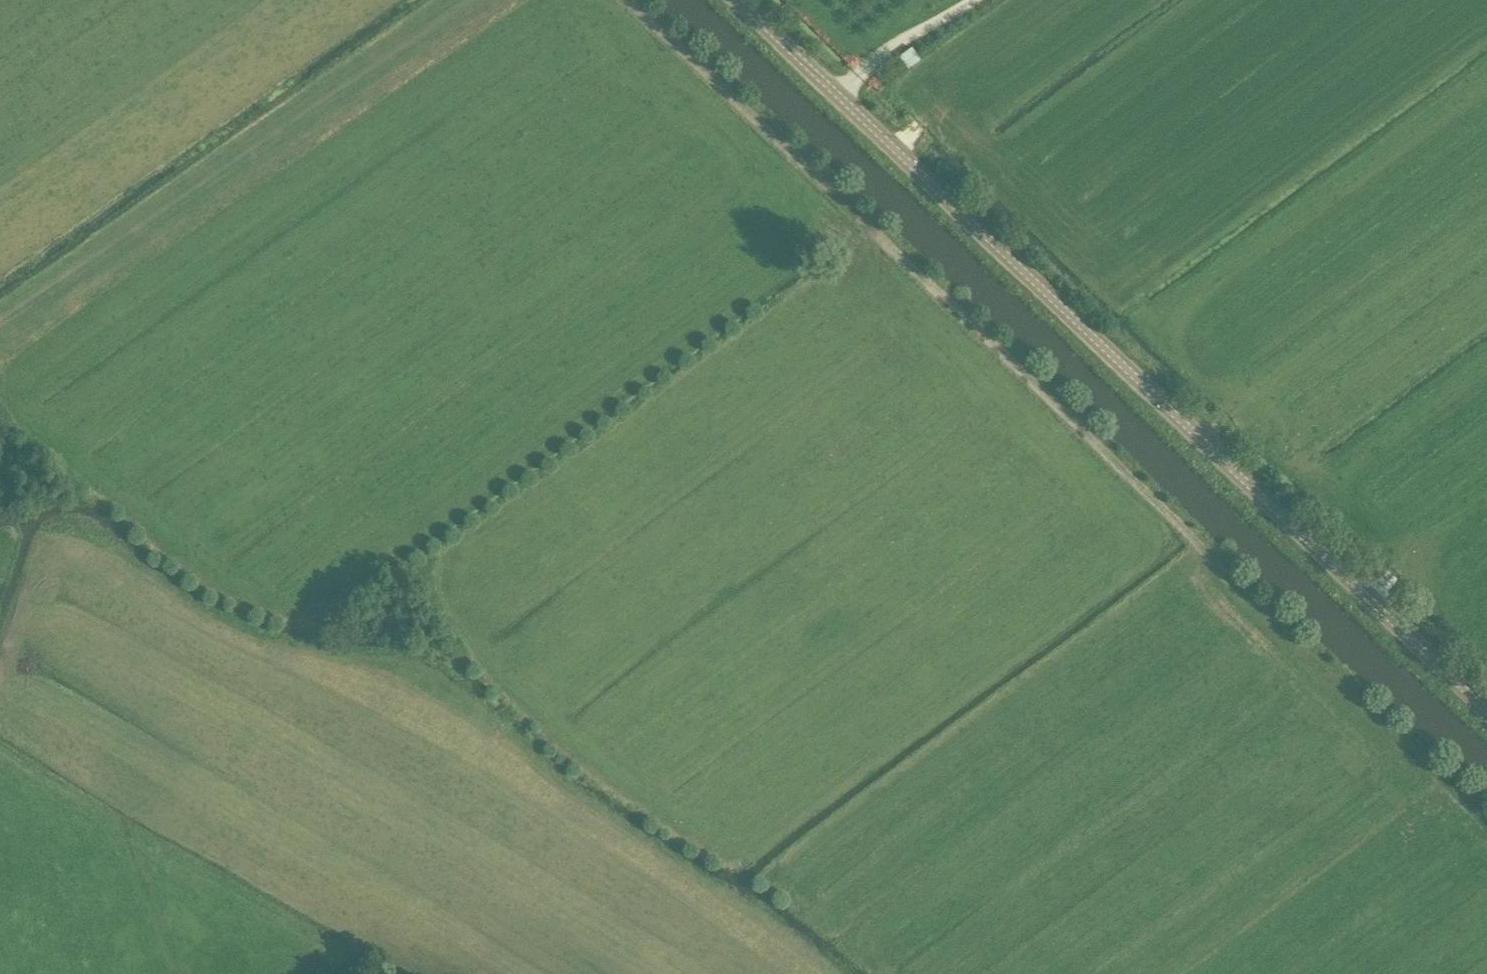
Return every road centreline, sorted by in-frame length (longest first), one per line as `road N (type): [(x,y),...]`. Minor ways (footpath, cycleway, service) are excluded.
road 1 (track): [(627,0),(1486,820)]
road 2 (tertiary): [(1486,708),(738,0)]
road 3 (track): [(448,0),(0,305)]

